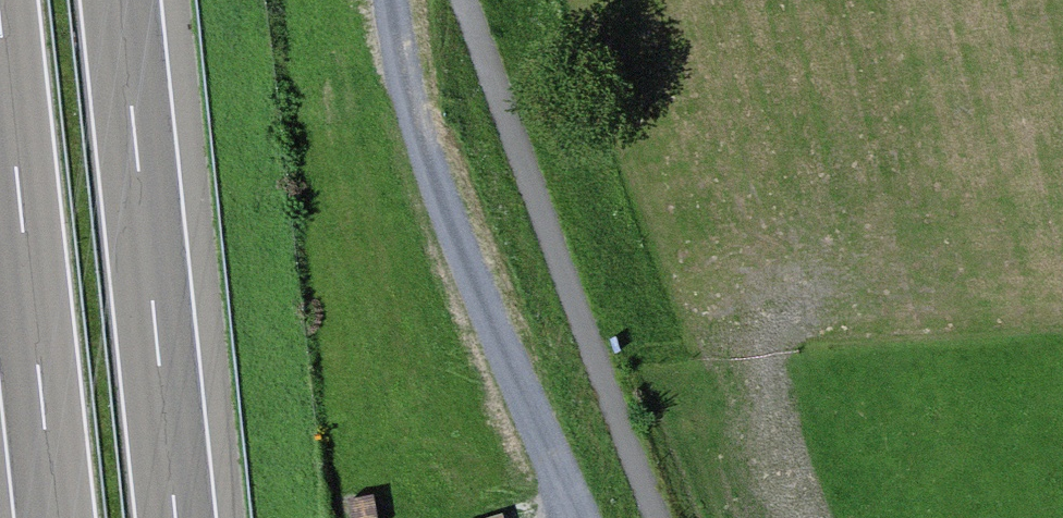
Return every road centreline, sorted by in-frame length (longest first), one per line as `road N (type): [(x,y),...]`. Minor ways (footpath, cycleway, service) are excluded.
road 1 (track): [(585,517),(457,239),(414,119),(392,0)]
road 2 (track): [(477,0),(668,517)]
road 3 (motorway): [(3,0),(61,517)]
road 4 (motorway): [(186,517),(131,0)]

